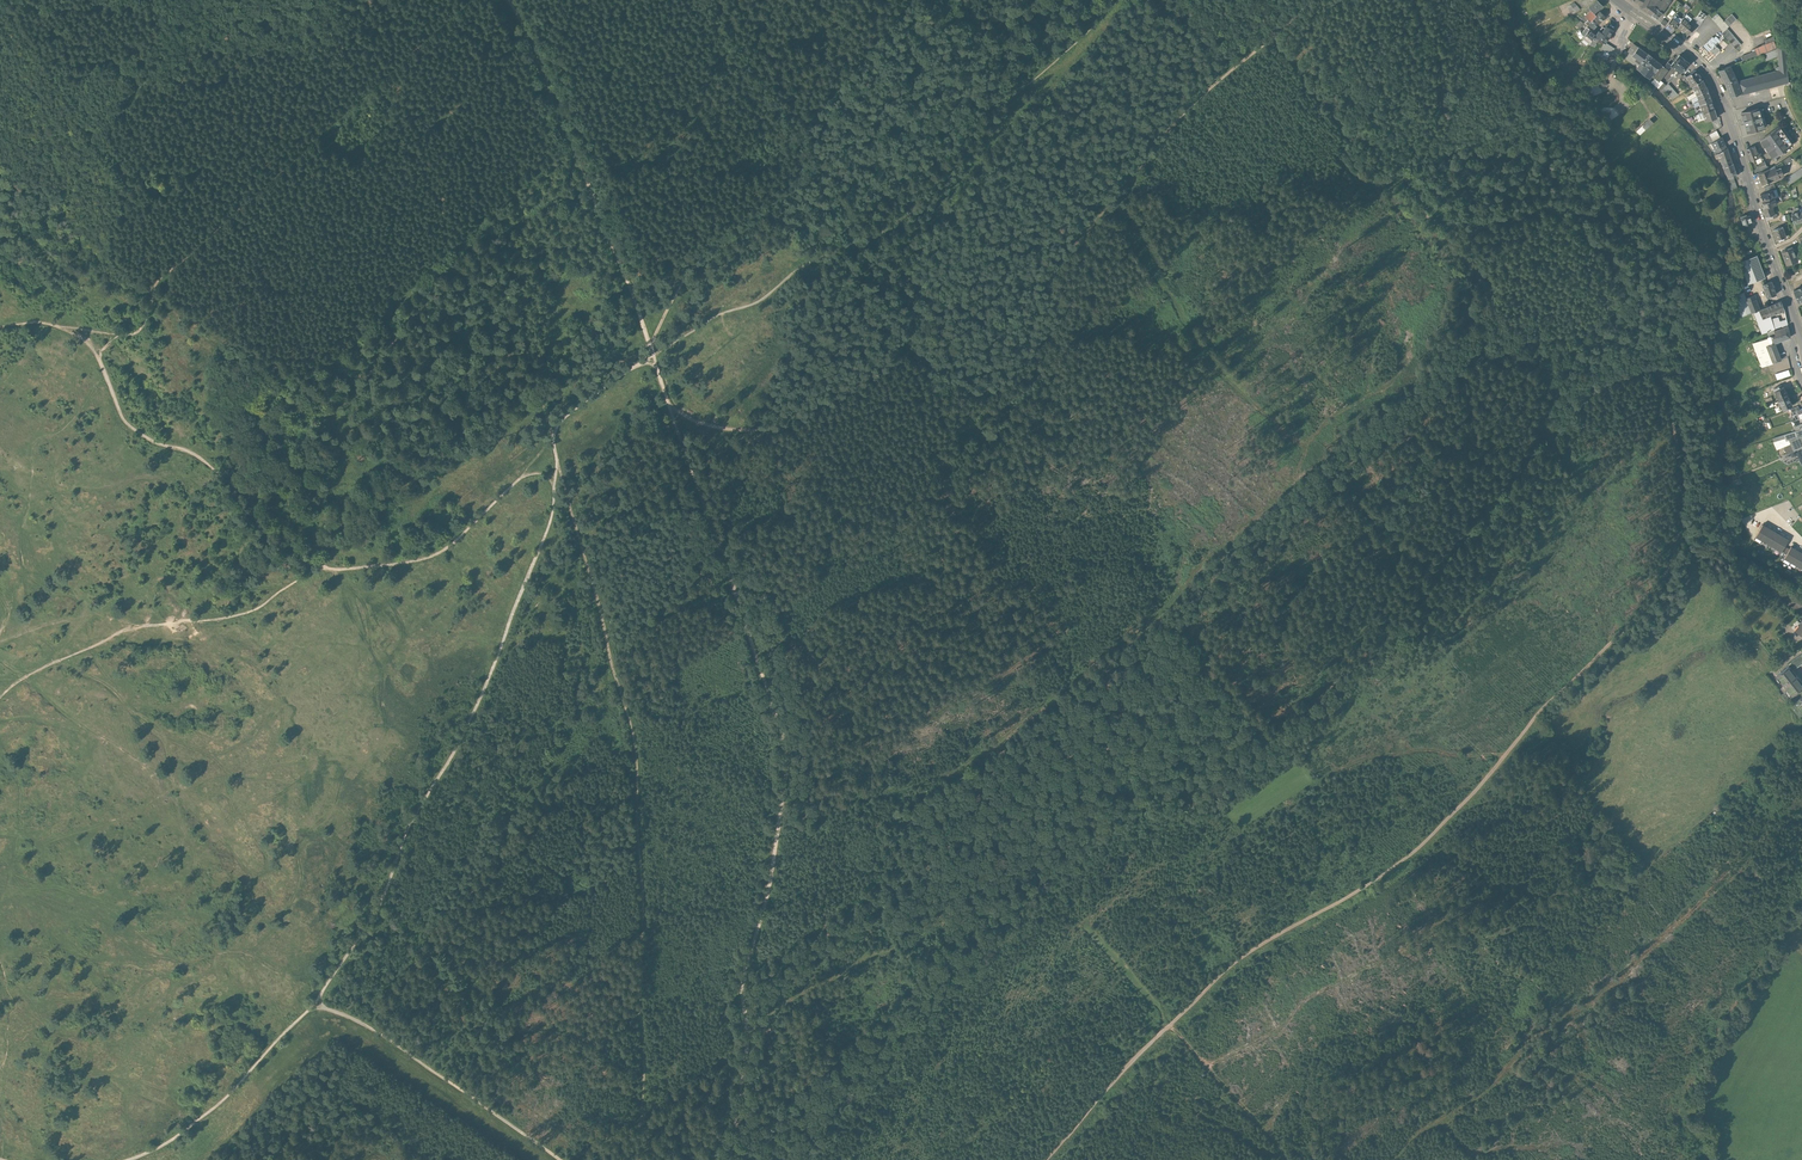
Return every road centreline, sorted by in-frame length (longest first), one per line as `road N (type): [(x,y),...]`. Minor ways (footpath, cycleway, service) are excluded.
road 1 (track): [(1545,415),(1555,432),(1609,383),(1660,377),(1678,449),(1679,519),(1674,555),(1655,594),(1421,848),(1243,959),(1049,1159)]
road 2 (track): [(672,410),(732,430),(777,429),(968,372),(1180,118),(1316,0)]
road 3 (track): [(553,442),(492,211),(446,94),(417,46),(157,288)]
road 4 (track): [(731,1159),(749,1046),(741,979),(768,892),(784,774),(751,640),(672,410)]
road 5 (track): [(558,471),(636,754),(639,1159)]
road 6 (track): [(1415,0),(1443,72),(1440,109),(1401,171),(1424,215),(1457,230),(1552,208),(1606,250),(1625,286),(1620,302),(1579,342),(1545,415)]
road 7 (track): [(1121,0),(1004,108),(927,206),(802,267),(761,301),(718,315),(652,357)]
road 8 (track): [(320,1005),(375,916),(420,806),(498,657),(551,517),(558,471)]
road 9 (track): [(975,868),(971,835),(985,753),(1144,628),(1241,529)]
road 10 (track): [(709,0),(820,166),(695,267),(649,348)]
road 11 (track): [(748,1029),(862,957),(936,924),(1063,767)]
road 12 (secondary): [(1619,0),(1693,57),(1720,91),(1801,340)]
road 13 (track): [(652,357),(508,0)]
road 14 (track): [(873,406),(991,401),(1076,415),(1114,407),(1165,378)]
road 15 (track): [(554,1159),(370,1028),(320,1005)]
road 16 (track): [(820,166),(896,122),(1024,0)]
road 17 (track): [(128,1159),(187,1129),(320,1005)]
road 18 (track): [(157,288),(126,269),(115,249),(128,175),(95,146),(66,99)]
road 19 (track): [(1194,574),(1114,407)]
road 20 (track): [(1170,1028),(1289,1159)]
road 21 (track): [(795,127),(906,0)]
road 22 (track): [(652,357),(566,416),(553,442)]

